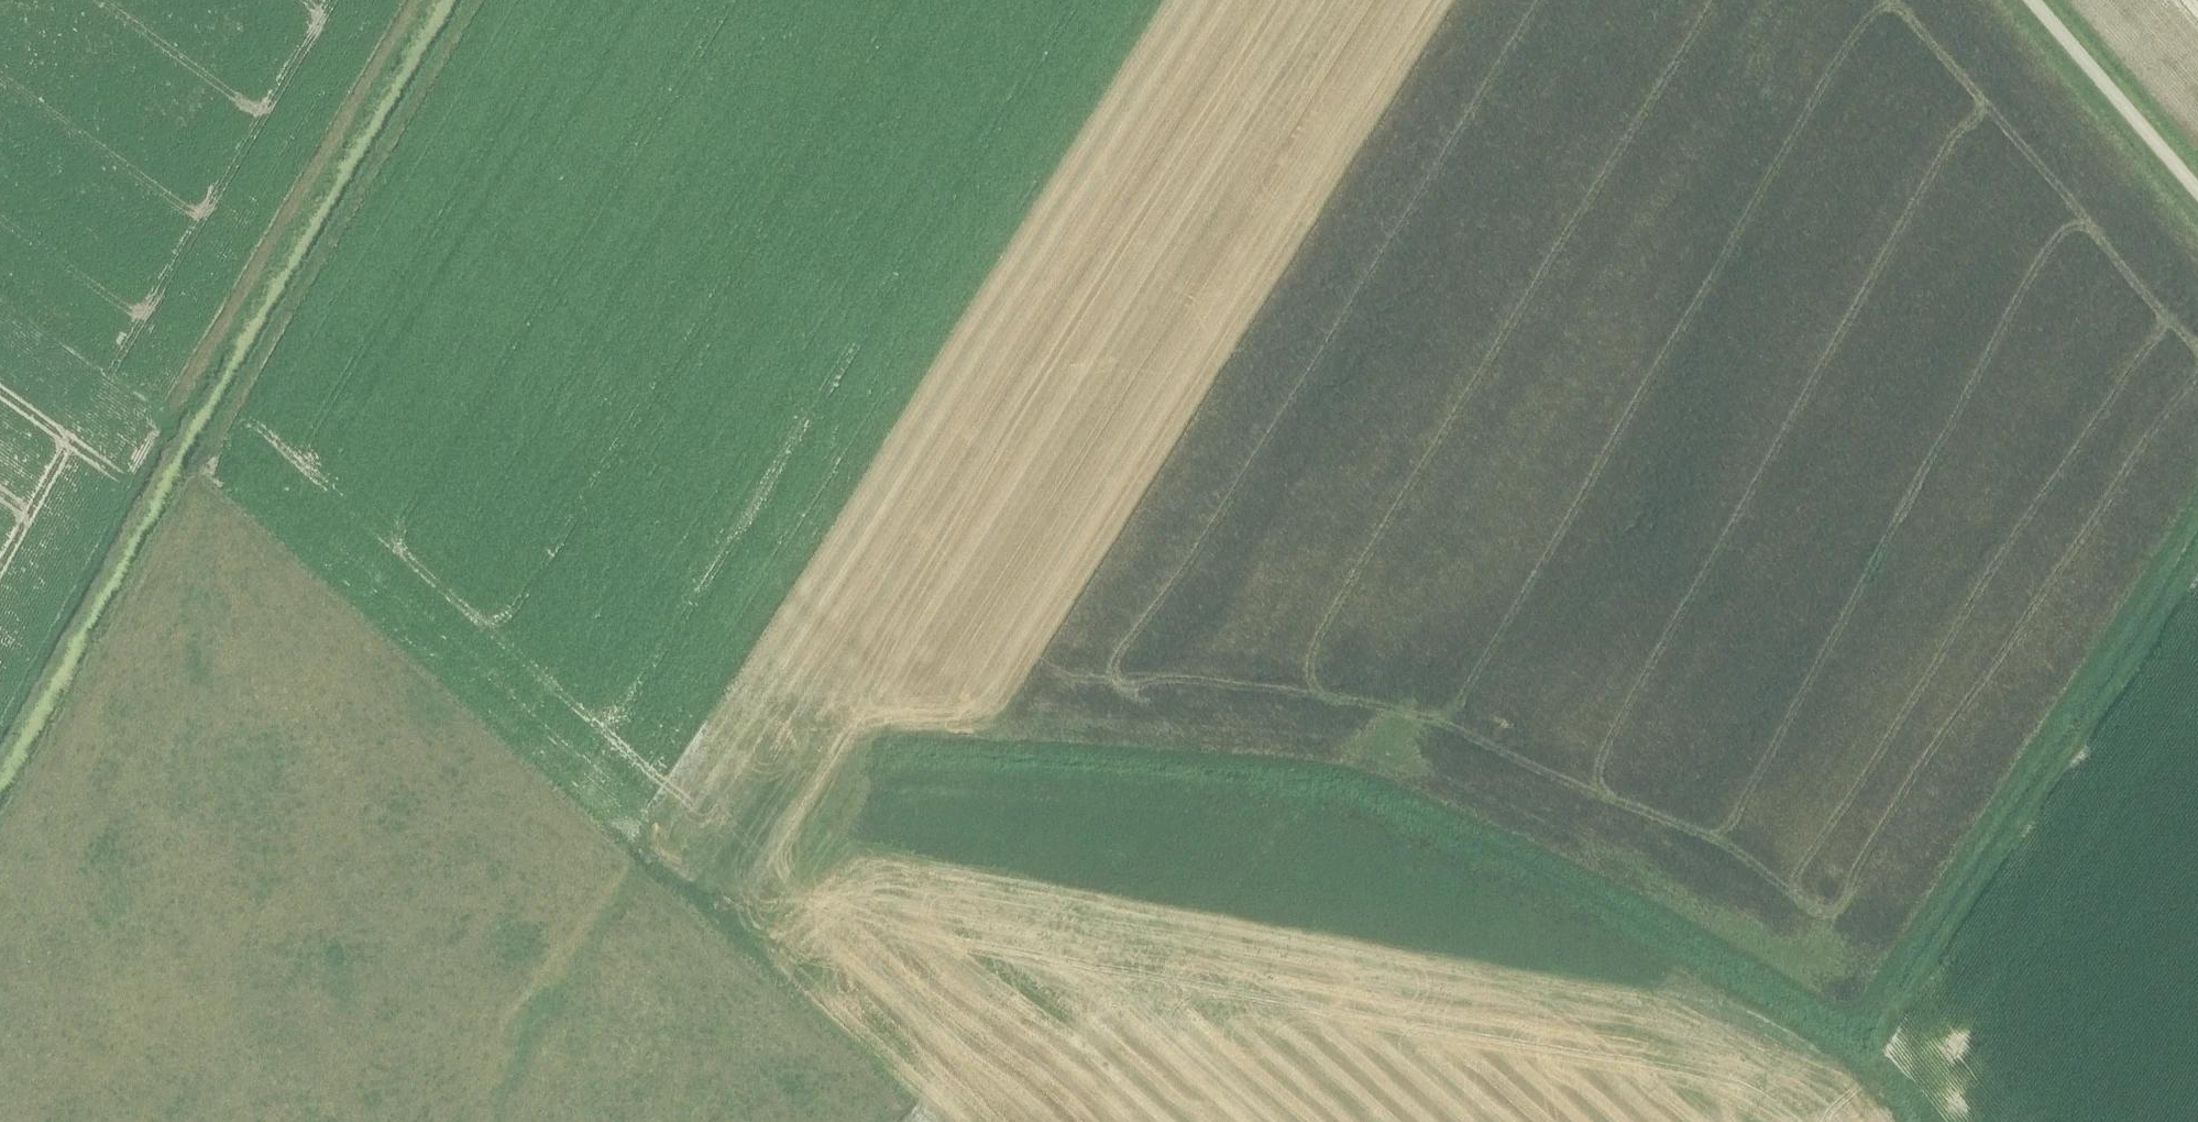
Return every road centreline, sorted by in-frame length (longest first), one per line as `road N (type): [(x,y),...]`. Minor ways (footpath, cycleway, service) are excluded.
road 1 (unclassified): [(2197,194),(2031,0)]

